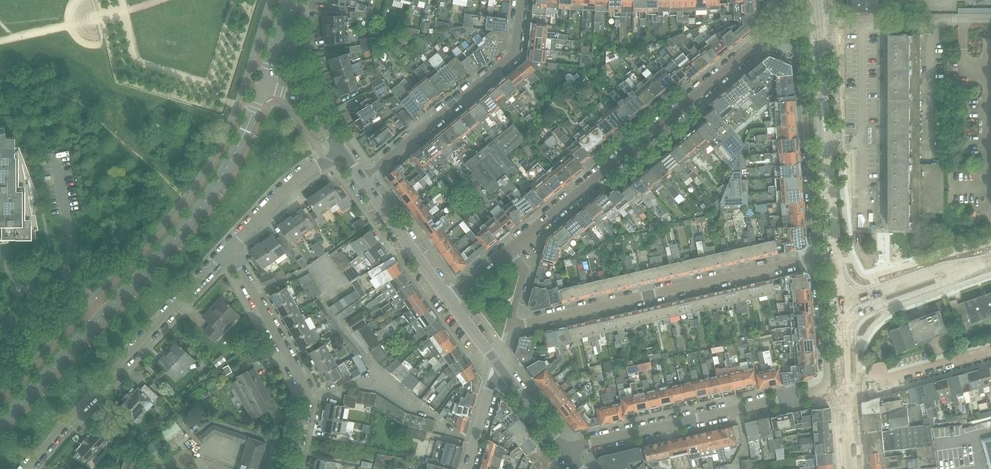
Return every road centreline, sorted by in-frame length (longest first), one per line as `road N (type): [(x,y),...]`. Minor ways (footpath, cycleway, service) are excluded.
road 1 (residential): [(507,250),(762,40),(785,38),(799,48),(819,264)]
road 2 (residential): [(507,250),(525,271),(510,326),(819,264)]
road 3 (residential): [(819,264),(825,385),(569,454)]
road 4 (secondary): [(838,298),(812,0)]
road 5 (residential): [(29,468),(223,253)]
road 6 (tertiary): [(109,309),(201,207),(263,86)]
road 7 (residential): [(360,180),(512,55),(520,0)]
road 8 (residential): [(292,468),(301,391),(239,268),(223,253)]
road 9 (tertiary): [(0,426),(109,309)]
road 10 (secondary): [(990,252),(838,298)]
road 11 (secondary): [(839,316),(990,268)]
road 12 (residential): [(223,253),(302,176),(340,152)]
road 13 (tertiary): [(852,468),(839,316)]
road 14 (unclassified): [(109,309),(63,269),(49,272),(0,327)]
road 15 (residential): [(446,297),(360,180)]
road 16 (residential): [(868,379),(990,342)]

